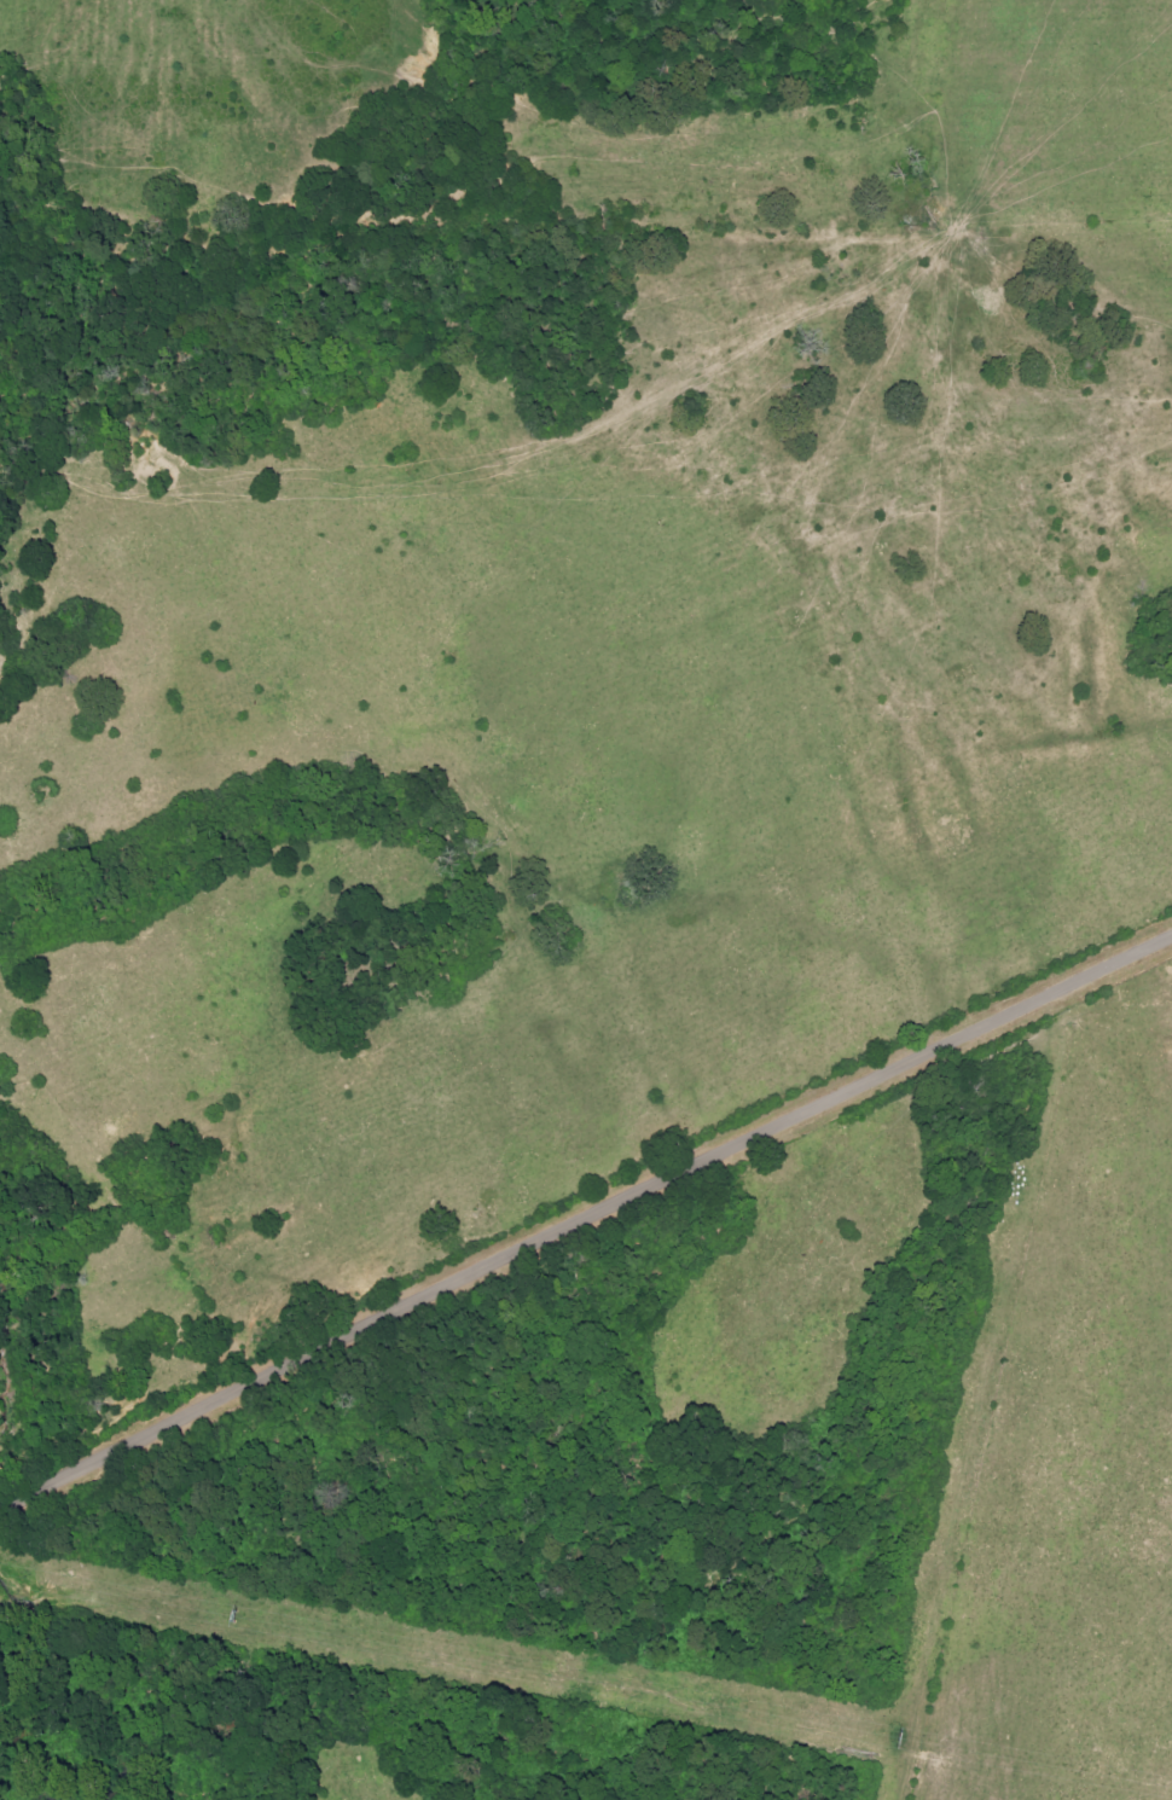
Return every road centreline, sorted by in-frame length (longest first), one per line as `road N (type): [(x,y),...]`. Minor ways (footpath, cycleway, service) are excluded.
road 1 (residential): [(0,1538),(217,1413),(1171,953)]

